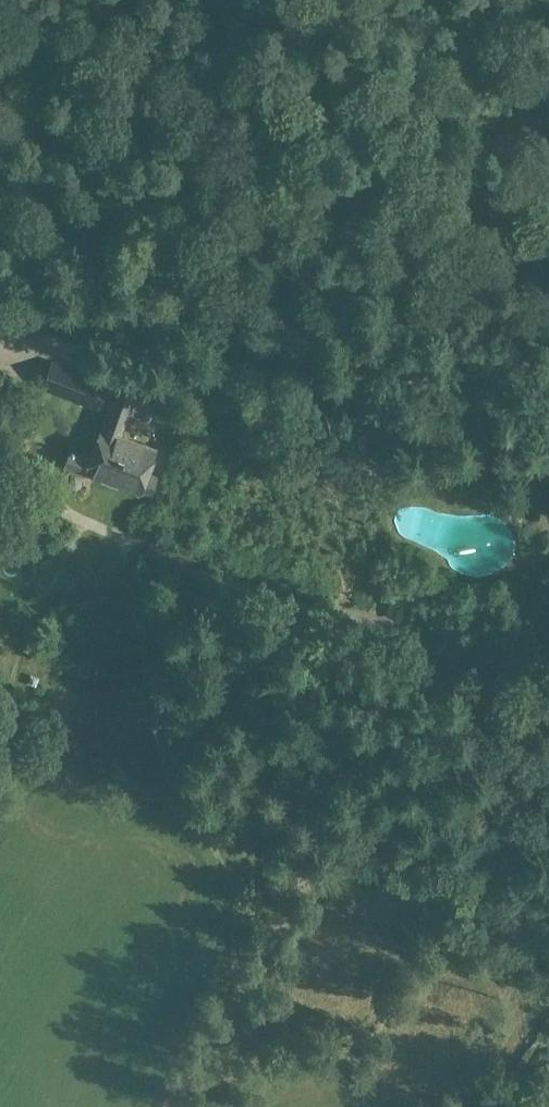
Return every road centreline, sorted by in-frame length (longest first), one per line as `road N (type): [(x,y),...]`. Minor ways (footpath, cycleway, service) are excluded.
road 1 (track): [(149,1106),(232,973),(236,917),(219,867),(183,815),(117,527)]
road 2 (track): [(548,672),(454,653),(0,485)]

